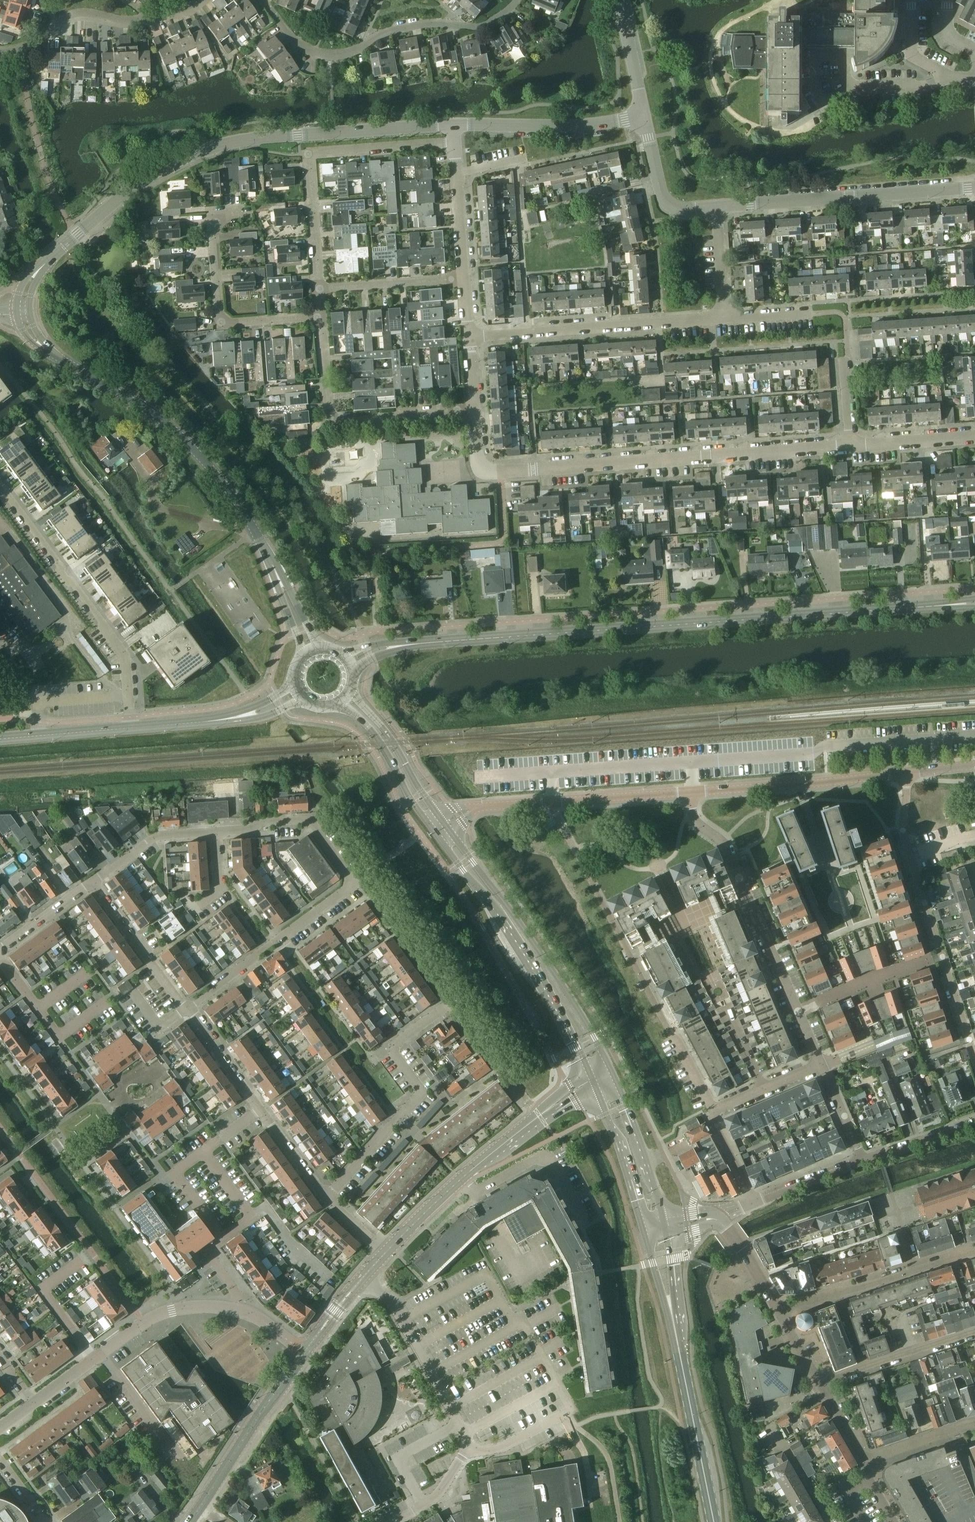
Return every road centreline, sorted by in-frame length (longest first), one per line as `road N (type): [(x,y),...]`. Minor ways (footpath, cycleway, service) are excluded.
road 1 (primary): [(403,645),(935,606)]
road 2 (tertiary): [(45,264),(149,179),(200,152),(261,138),(453,125)]
road 3 (residential): [(482,468),(850,447)]
road 4 (tertiary): [(273,564),(238,503),(195,451),(53,354)]
road 5 (residential): [(393,1521),(437,1496),(466,1441),(400,1316),(363,1278)]
road 6 (residential): [(690,793),(693,815),(728,854),(821,1064)]
road 7 (primary): [(611,1073),(448,828)]
road 8 (residential): [(906,775),(902,831),(974,1057)]
road 9 (primary): [(434,831),(532,963),(590,1075)]
road 10 (residential): [(516,0),(484,25),(420,25),(328,55),(298,44),(262,0)]
road 11 (residential): [(454,144),(309,153),(319,289)]
road 12 (residential): [(327,1199),(423,1093),(389,1050),(454,1000)]
road 13 (tertiary): [(716,208),(974,188)]
road 14 (residential): [(724,318),(470,336)]
road 15 (residential): [(320,317),(332,419),(475,413)]
road 16 (residential): [(35,1402),(157,1316),(192,1307),(242,1310)]
road 17 (residential): [(327,1199),(188,1009)]
road 18 (residential): [(320,317),(220,324),(213,214),(234,212)]
road 19 (unclassified): [(690,793),(906,775)]
road 20 (residential): [(0,51),(35,40),(64,16),(135,20),(202,0)]
road 21 (residential): [(188,1009),(356,881)]
road 22 (unclassified): [(482,808),(690,793)]
road 23 (tertiary): [(386,1253),(540,1116)]
road 24 (tertiary): [(190,1521),(305,1351)]
road 25 (residential): [(779,1312),(974,1252)]
road 26 (residential): [(0,486),(119,644)]
road 27 (tertiary): [(453,125),(578,127),(644,116)]
road 28 (primary): [(679,1351),(714,1521)]
road 29 (residential): [(356,881),(307,820),(217,833)]
road 30 (primary): [(336,703),(382,744),(434,831)]
road 31 (primary): [(442,819),(348,691)]
road 32 (residential): [(974,1333),(824,1385)]
road 33 (residential): [(188,1009),(93,882)]
road 34 (residential): [(454,1000),(370,884),(356,881)]
road 35 (primary): [(664,1217),(611,1073)]
road 36 (primary): [(596,1087),(642,1228)]
road 37 (residential): [(319,289),(466,278)]
road 38 (tertiary): [(644,116),(667,204),(716,208)]
road 39 (residential): [(217,833),(156,836),(93,882)]
road 40 (residential): [(857,86),(823,105),(811,83),(814,58),(841,56),(849,74)]
road 41 (residential): [(466,278),(454,144)]
road 42 (tertiary): [(131,729),(0,739)]
road 43 (primary): [(642,1228),(679,1351)]
road 44 (residential): [(850,447),(974,438)]

